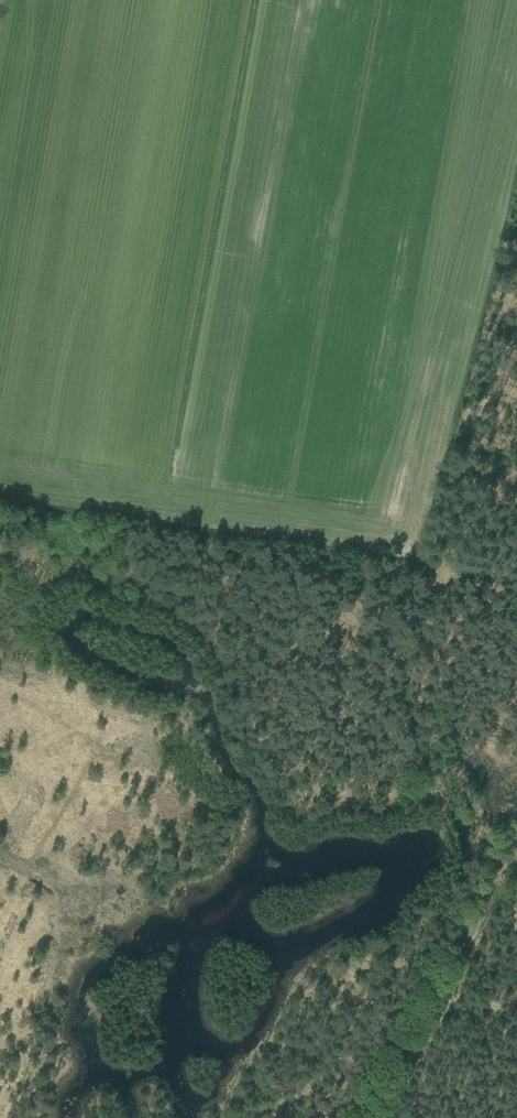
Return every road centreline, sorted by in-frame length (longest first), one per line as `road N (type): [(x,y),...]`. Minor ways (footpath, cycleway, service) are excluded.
road 1 (track): [(516,886),(502,891),(384,1117)]

